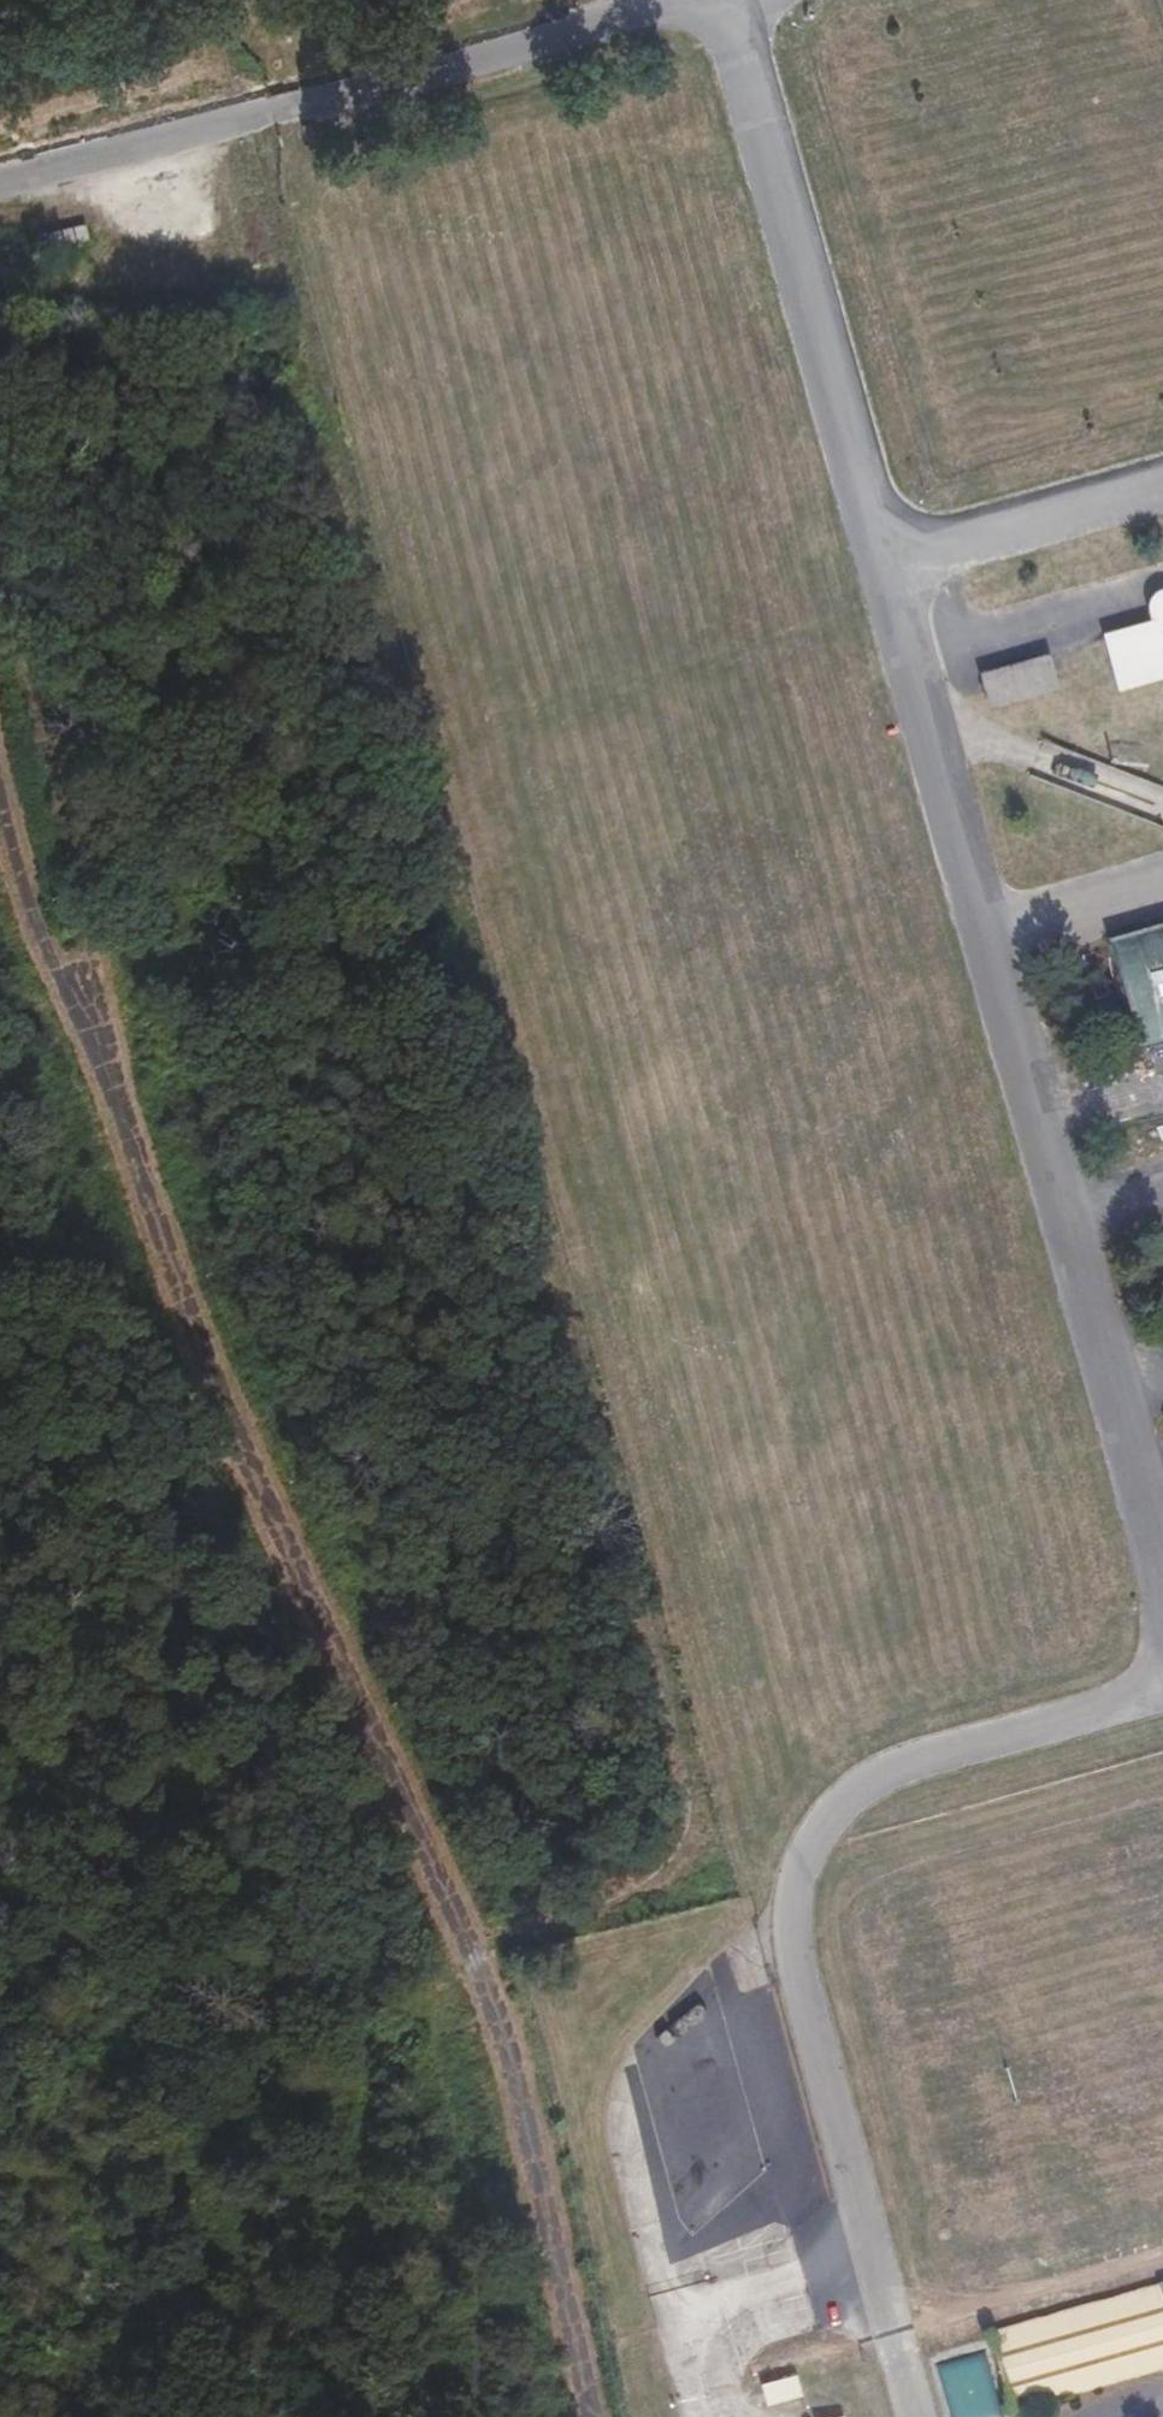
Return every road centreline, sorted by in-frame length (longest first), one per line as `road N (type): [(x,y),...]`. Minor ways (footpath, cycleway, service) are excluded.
road 1 (unclassified): [(601,2416),(498,1985),(255,1485),(71,996),(0,740)]
road 2 (unclassified): [(0,185),(679,0)]

